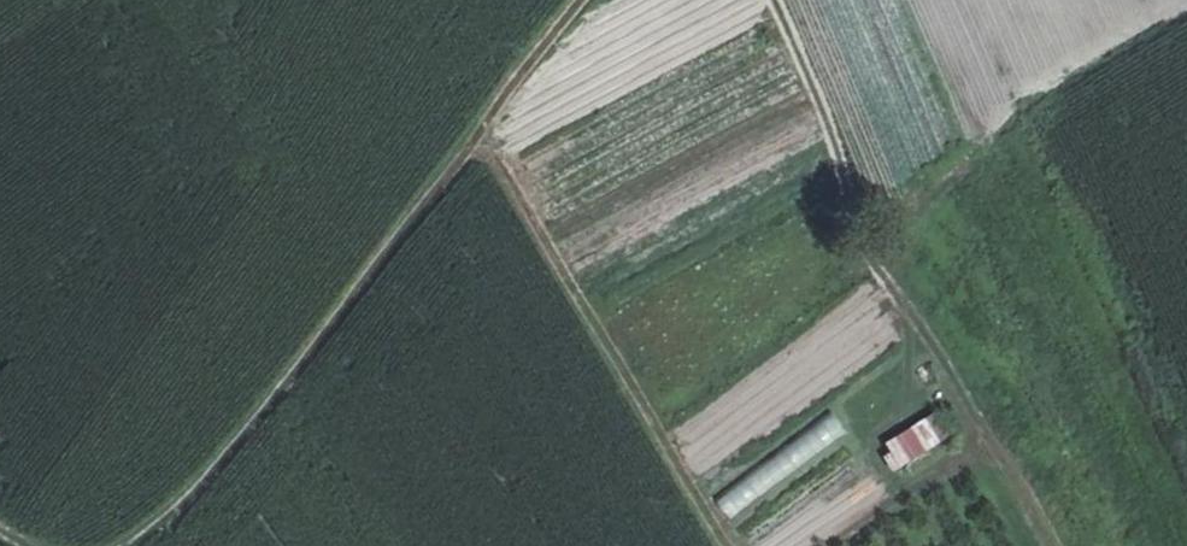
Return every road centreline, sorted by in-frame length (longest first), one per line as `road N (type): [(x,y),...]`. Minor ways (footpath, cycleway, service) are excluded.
road 1 (track): [(574,0),(452,176),(219,463),(119,545)]
road 2 (track): [(1061,545),(1020,464),(962,410),(910,304),(855,239),(763,0)]

